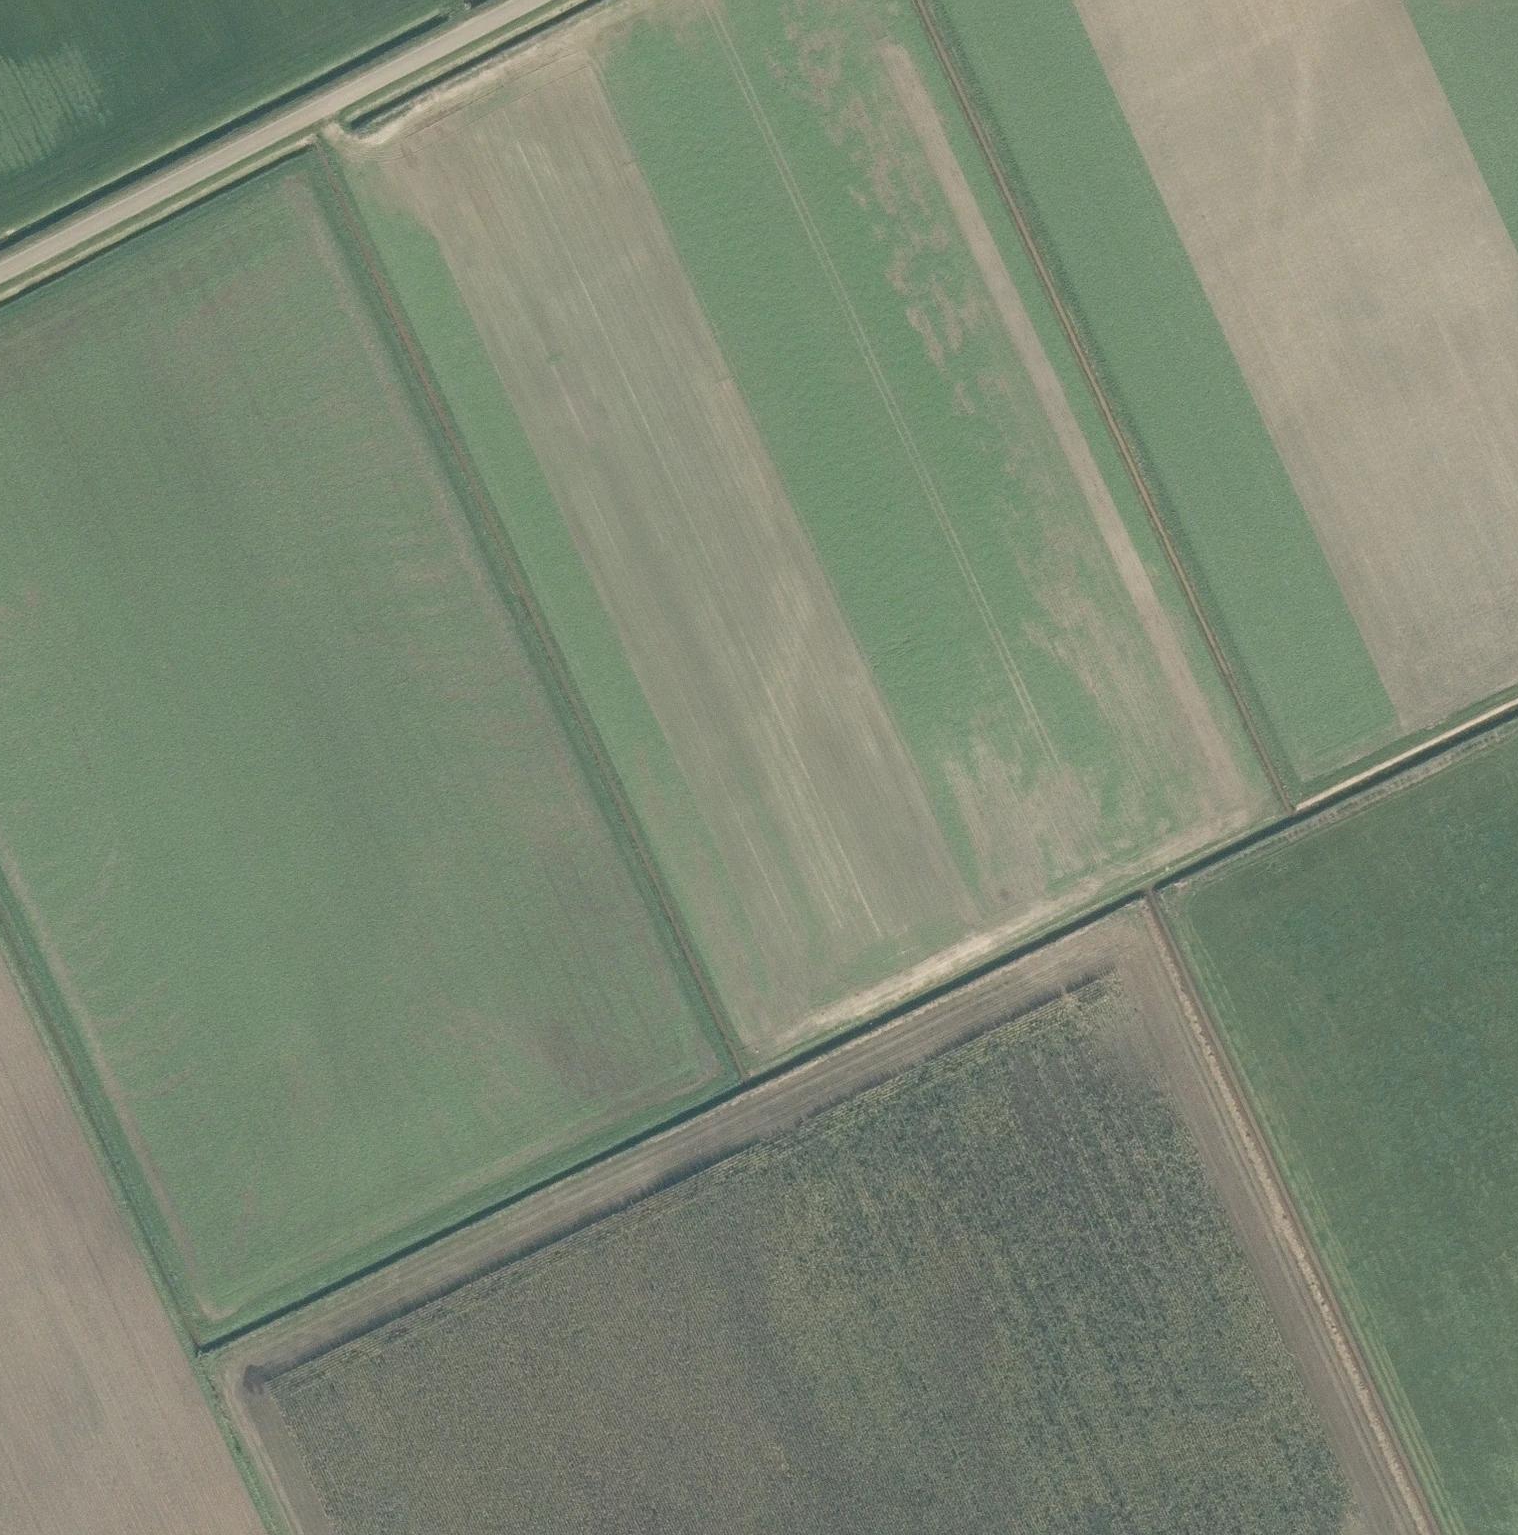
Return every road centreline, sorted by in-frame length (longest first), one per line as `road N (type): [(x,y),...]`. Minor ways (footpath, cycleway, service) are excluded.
road 1 (unclassified): [(0,269),(521,0)]

